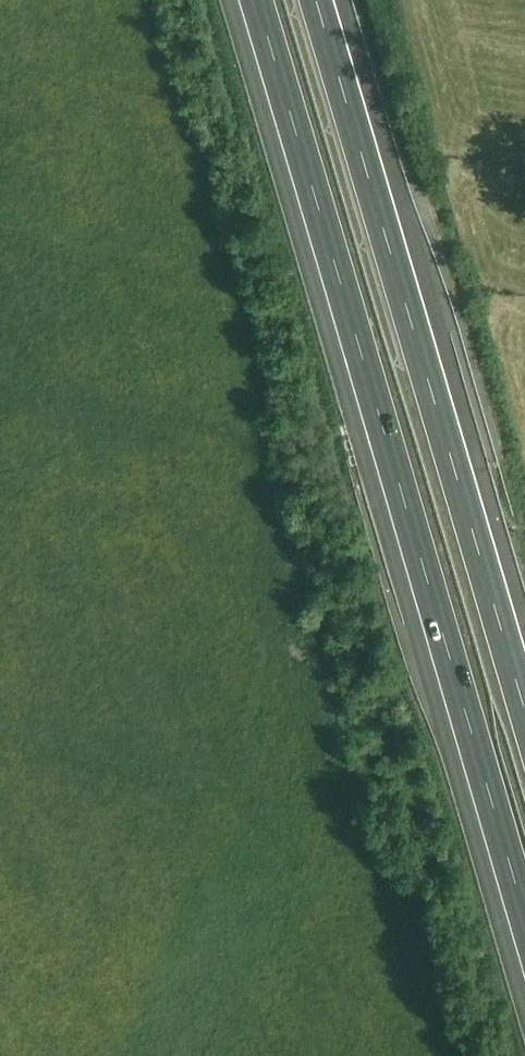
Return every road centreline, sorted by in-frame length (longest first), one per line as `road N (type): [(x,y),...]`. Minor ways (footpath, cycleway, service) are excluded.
road 1 (motorway): [(257,0),(524,924)]
road 2 (motorway): [(524,706),(320,0)]

